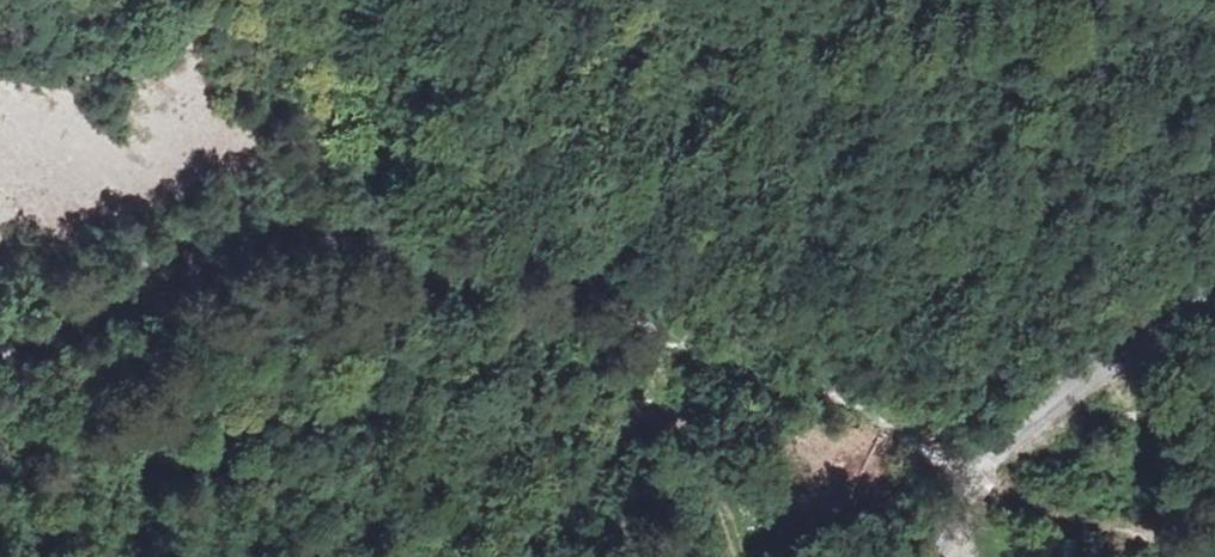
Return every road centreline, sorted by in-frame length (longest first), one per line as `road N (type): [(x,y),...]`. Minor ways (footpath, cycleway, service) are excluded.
road 1 (unclassified): [(1214,279),(1006,445),(978,475),(936,556)]

